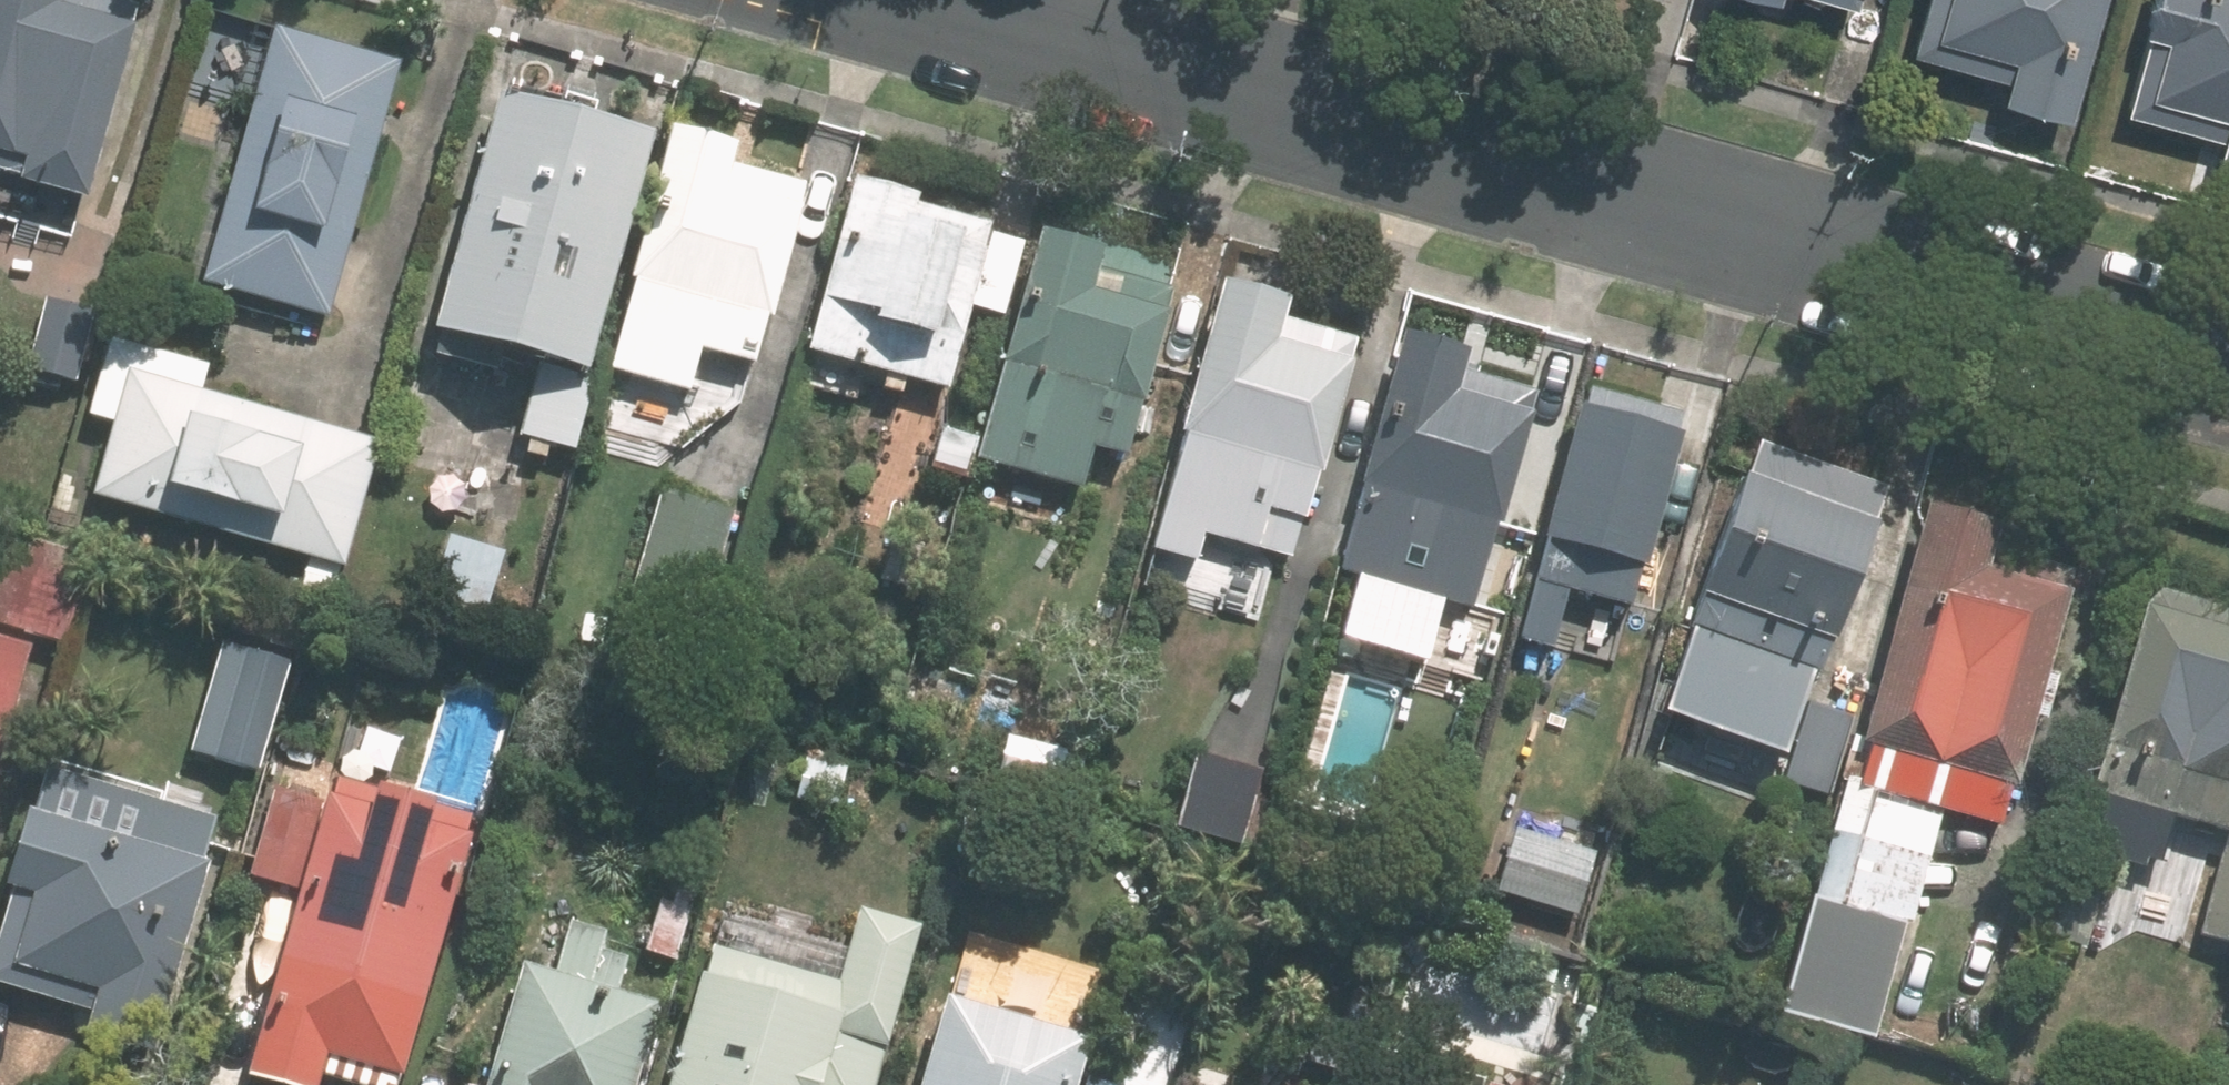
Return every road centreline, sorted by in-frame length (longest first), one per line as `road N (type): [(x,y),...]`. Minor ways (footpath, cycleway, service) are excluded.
road 1 (residential): [(2228,354),(983,0)]

